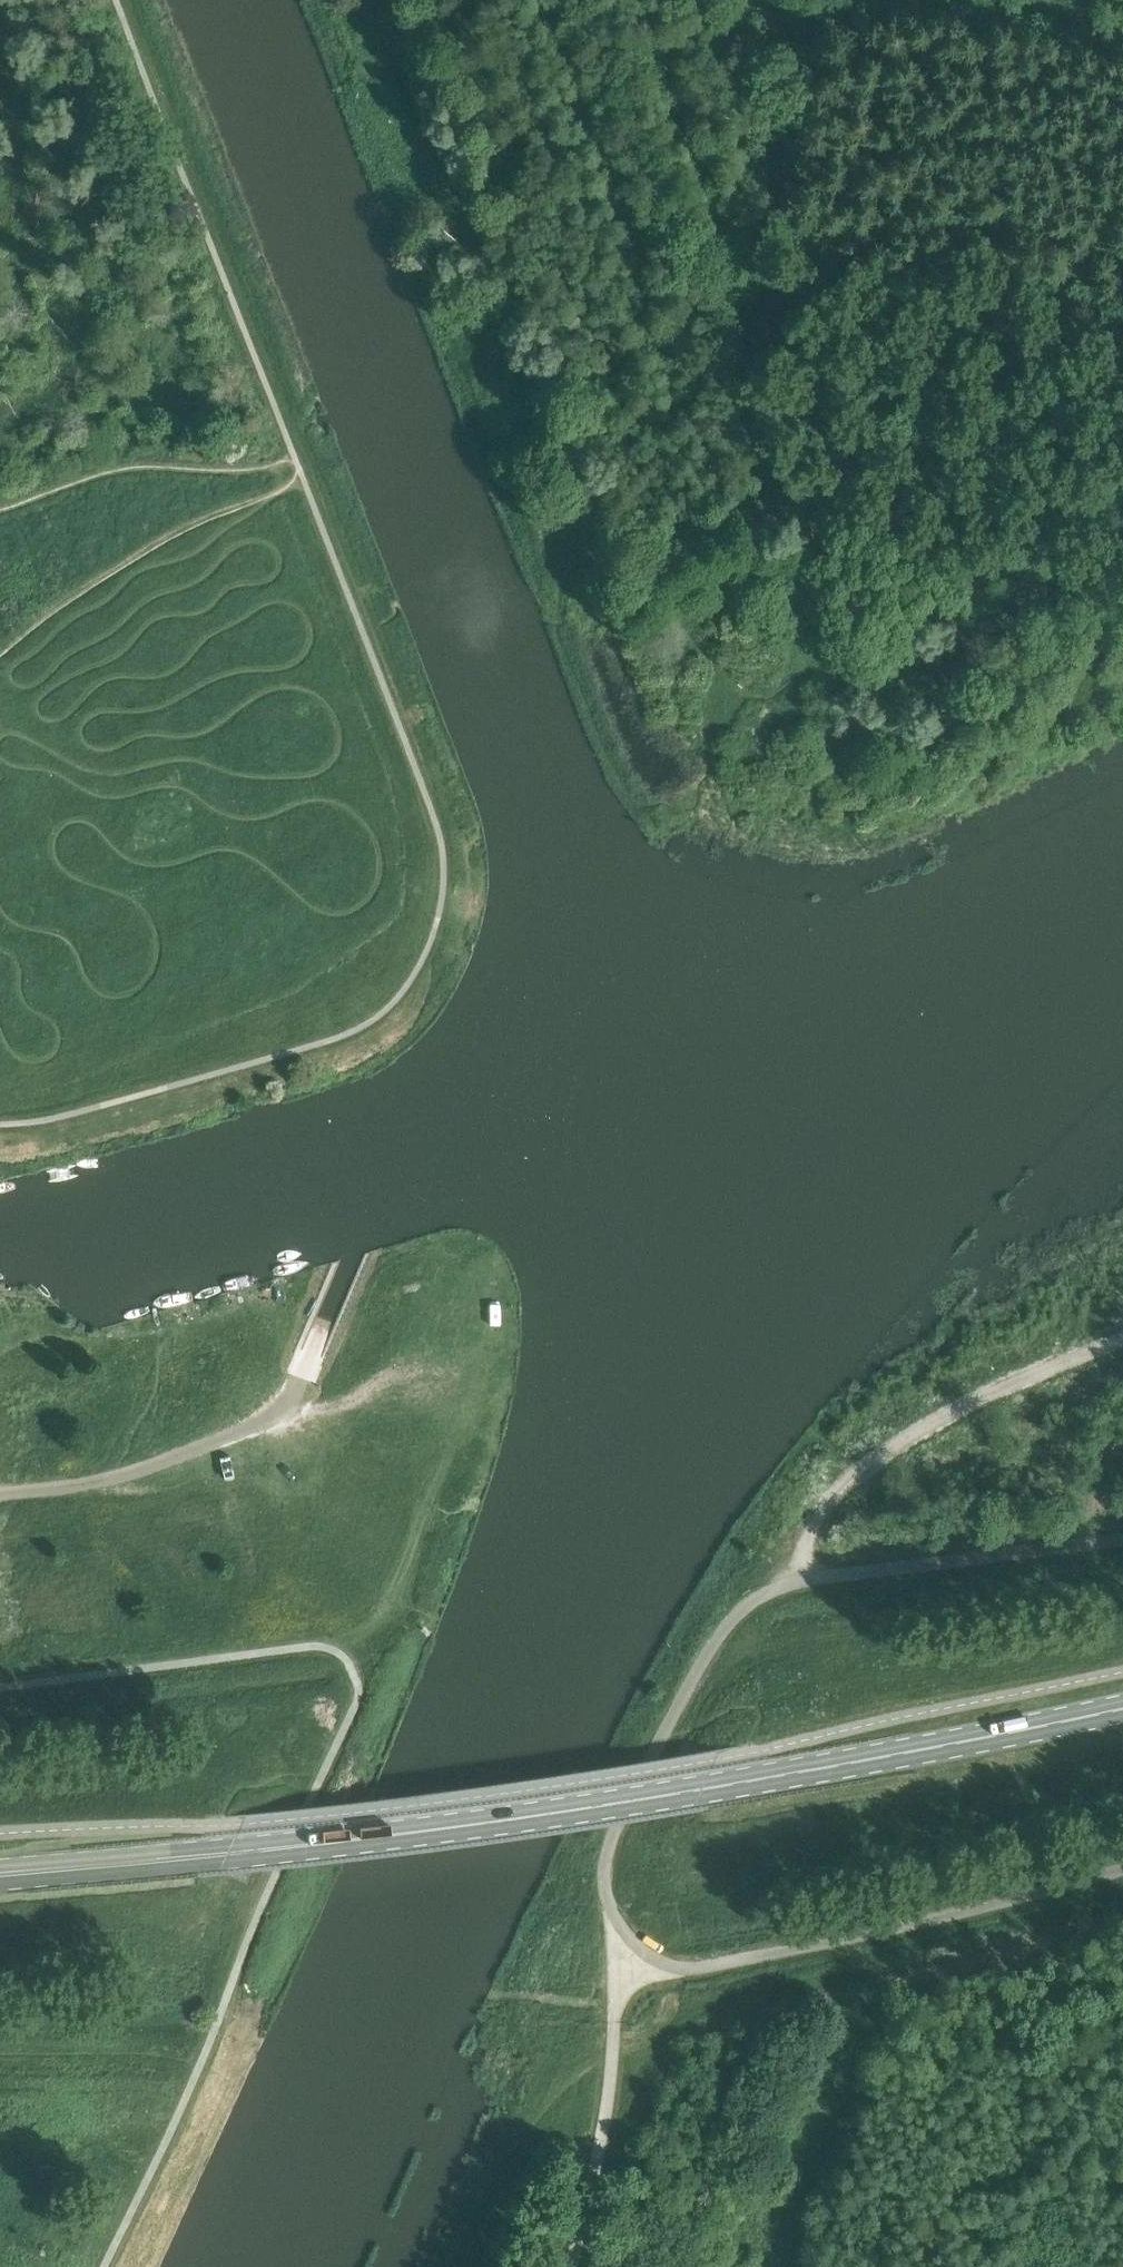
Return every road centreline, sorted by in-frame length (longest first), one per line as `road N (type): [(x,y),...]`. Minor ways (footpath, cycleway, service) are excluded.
road 1 (primary): [(231,1853),(694,1791),(1122,1709)]
road 2 (track): [(1122,1318),(1051,1349),(874,1447),(804,1547),(817,1578)]
road 3 (primary): [(231,1853),(0,1874)]

